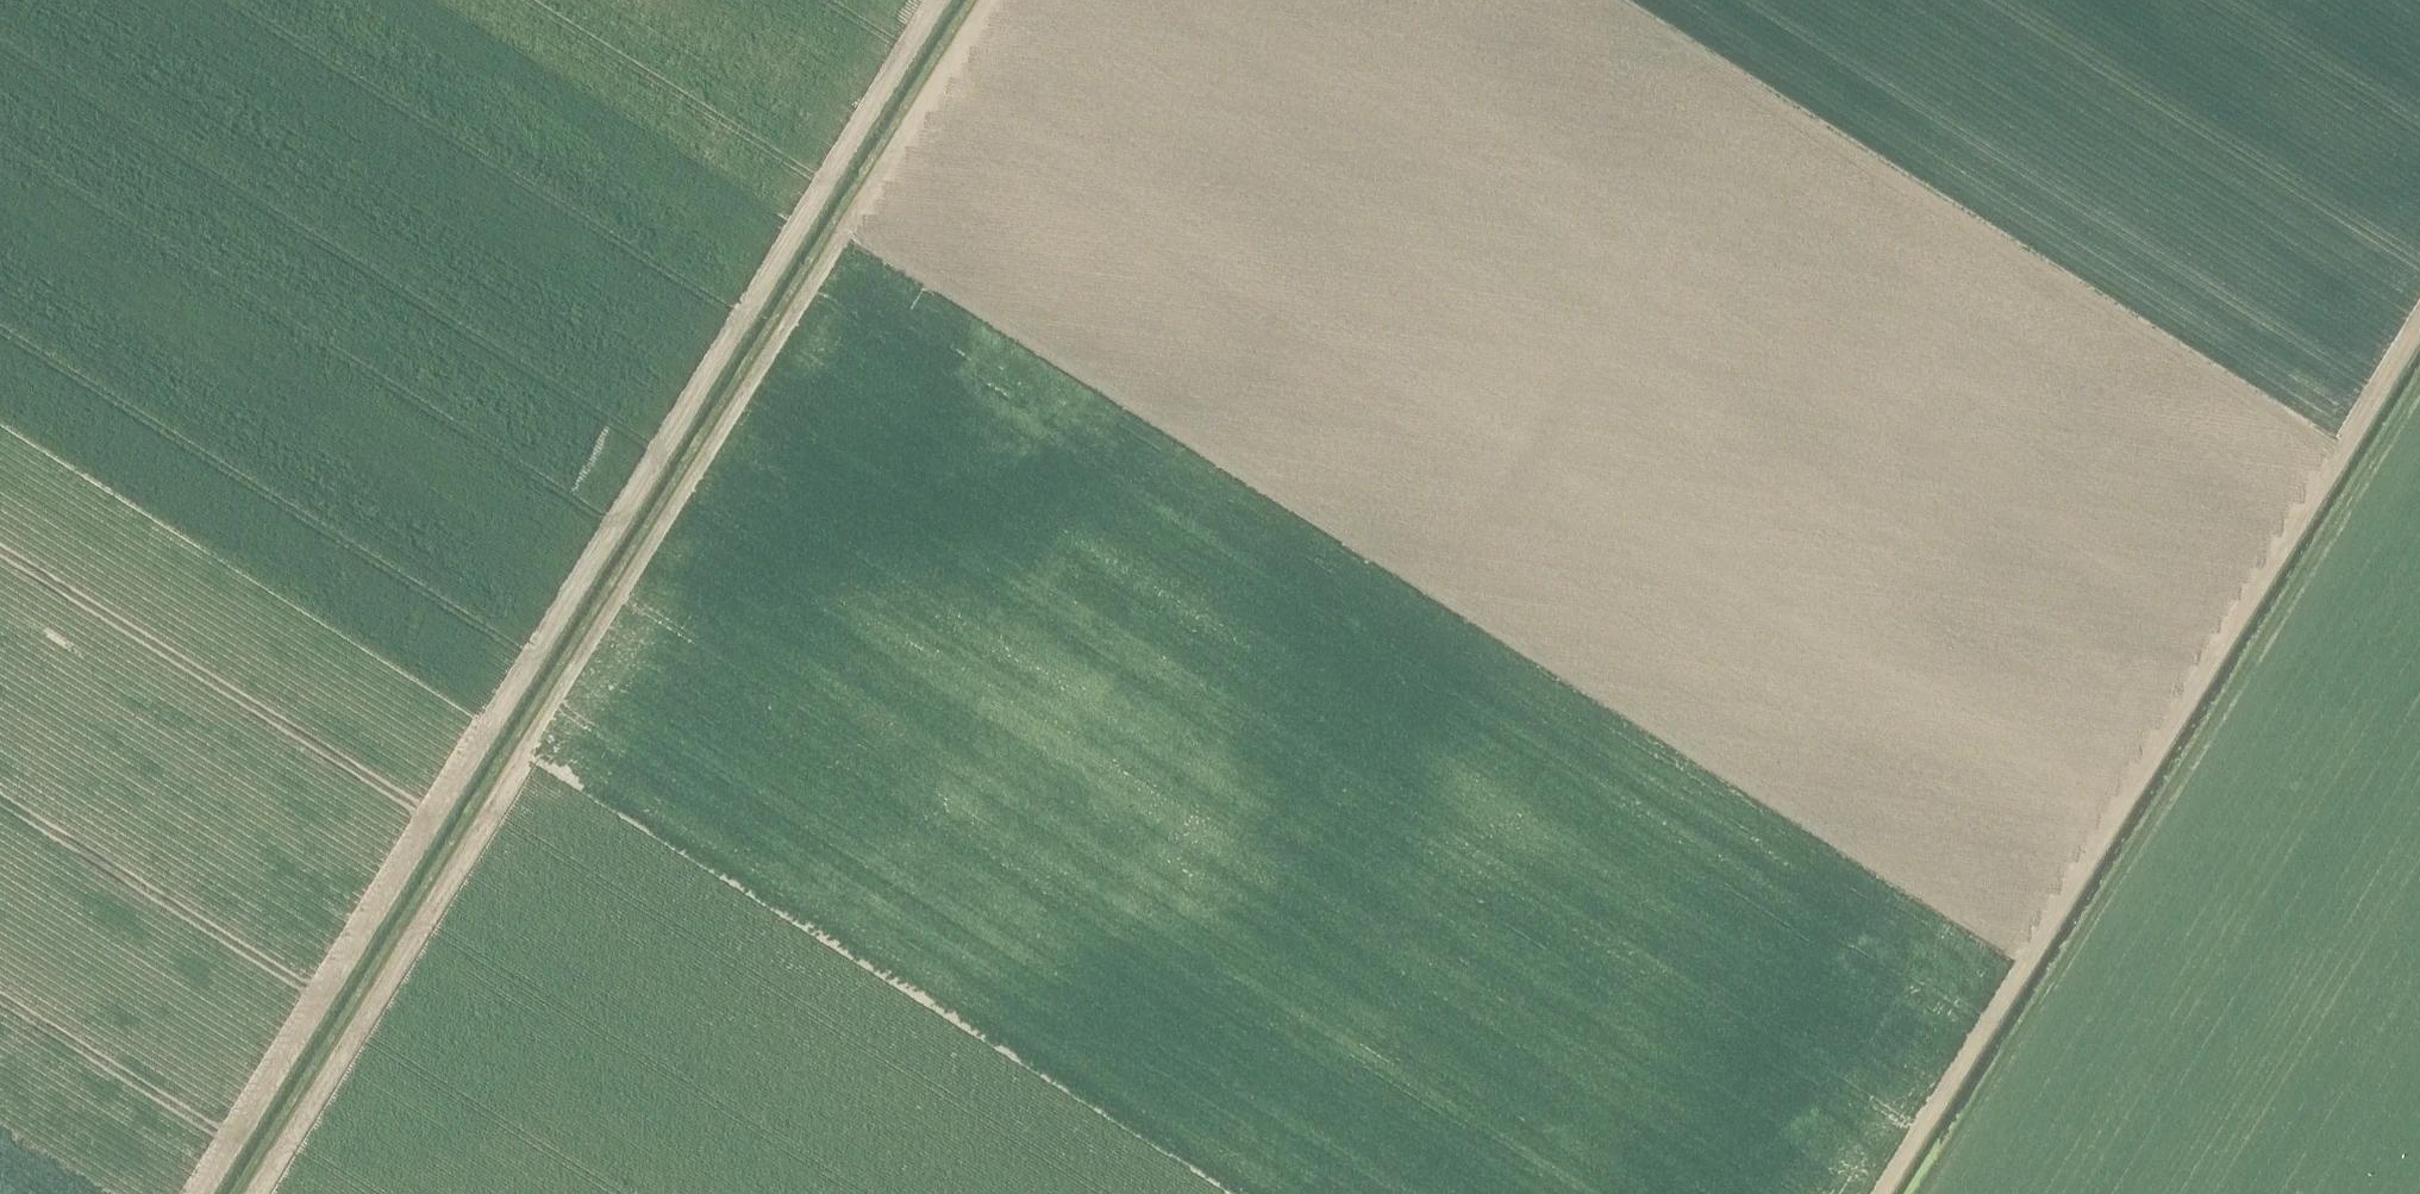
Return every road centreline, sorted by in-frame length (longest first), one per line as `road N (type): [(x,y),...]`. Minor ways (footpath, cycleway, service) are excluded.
road 1 (track): [(1879,1193),(2419,323)]

